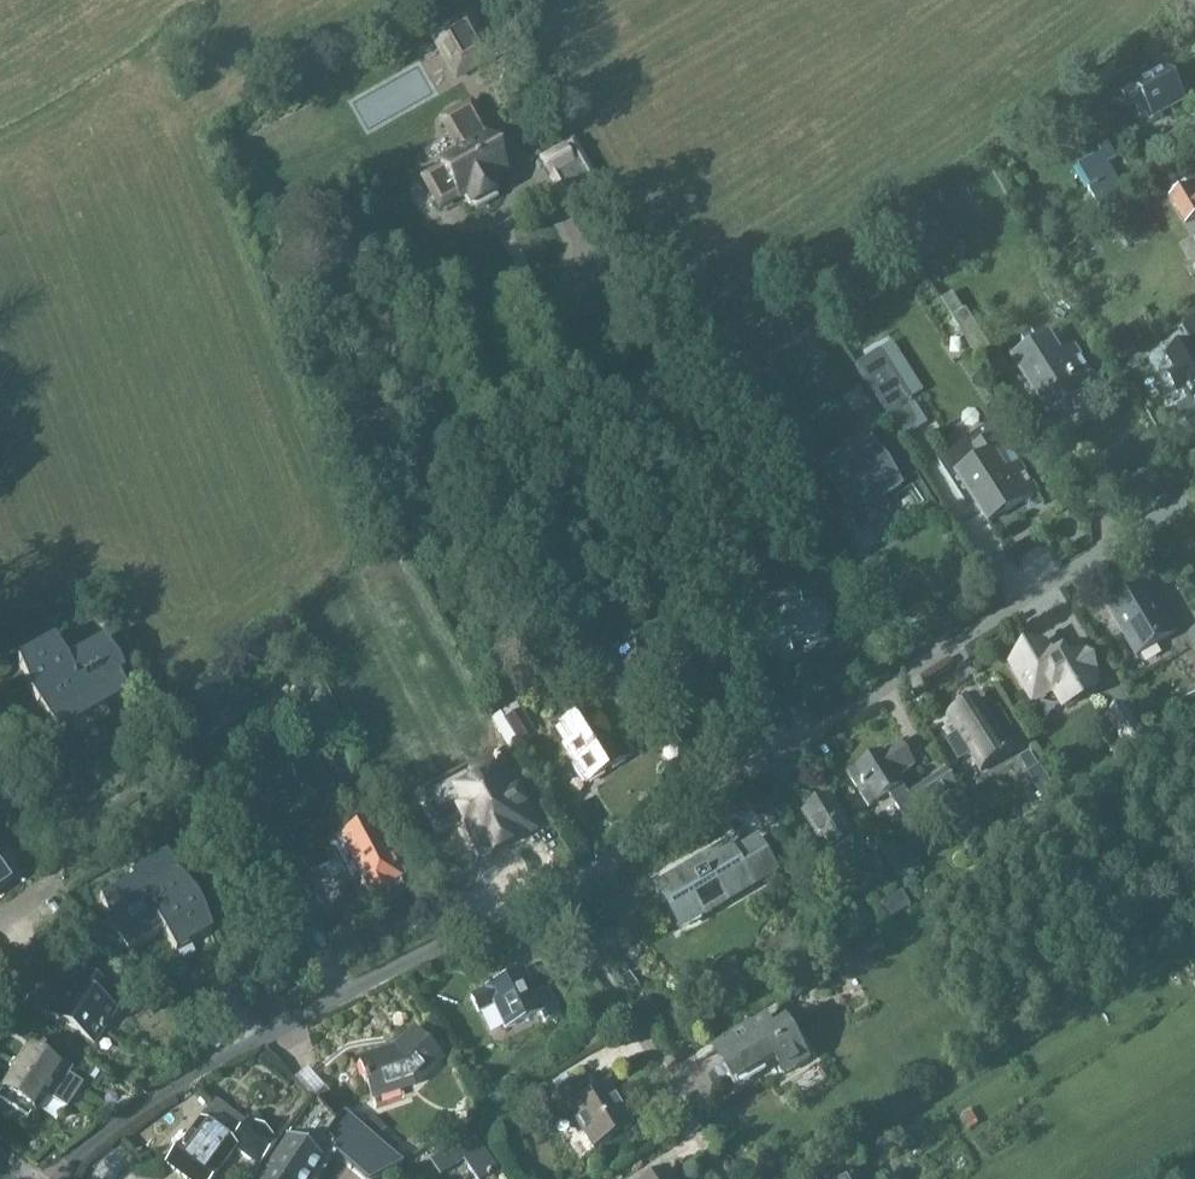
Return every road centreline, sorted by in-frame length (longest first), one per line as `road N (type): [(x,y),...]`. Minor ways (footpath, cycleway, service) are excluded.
road 1 (residential): [(1194,491),(551,890)]
road 2 (residential): [(68,1168),(190,1079),(551,890)]
road 3 (residential): [(724,1178),(551,890)]

